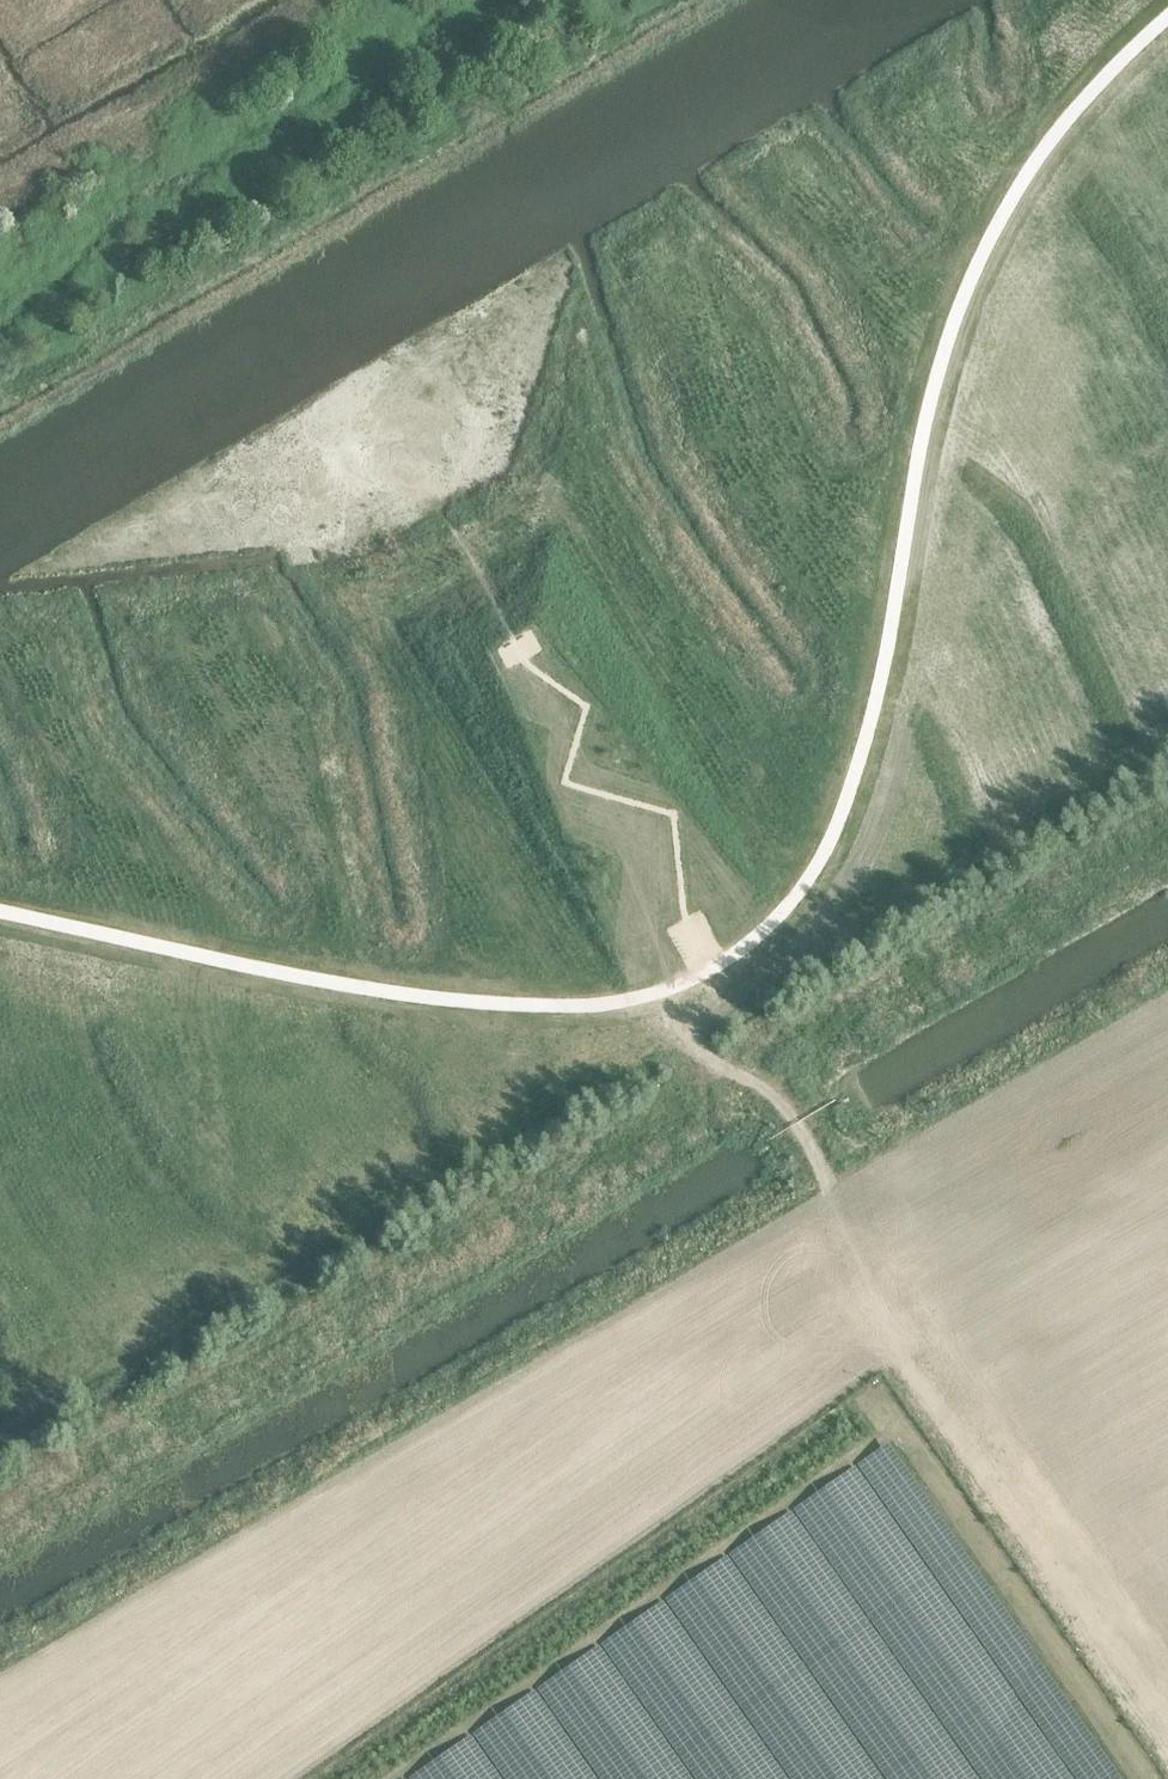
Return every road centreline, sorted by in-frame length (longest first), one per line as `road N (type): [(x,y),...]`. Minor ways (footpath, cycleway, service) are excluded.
road 1 (unclassified): [(1167,1732),(810,1203)]

